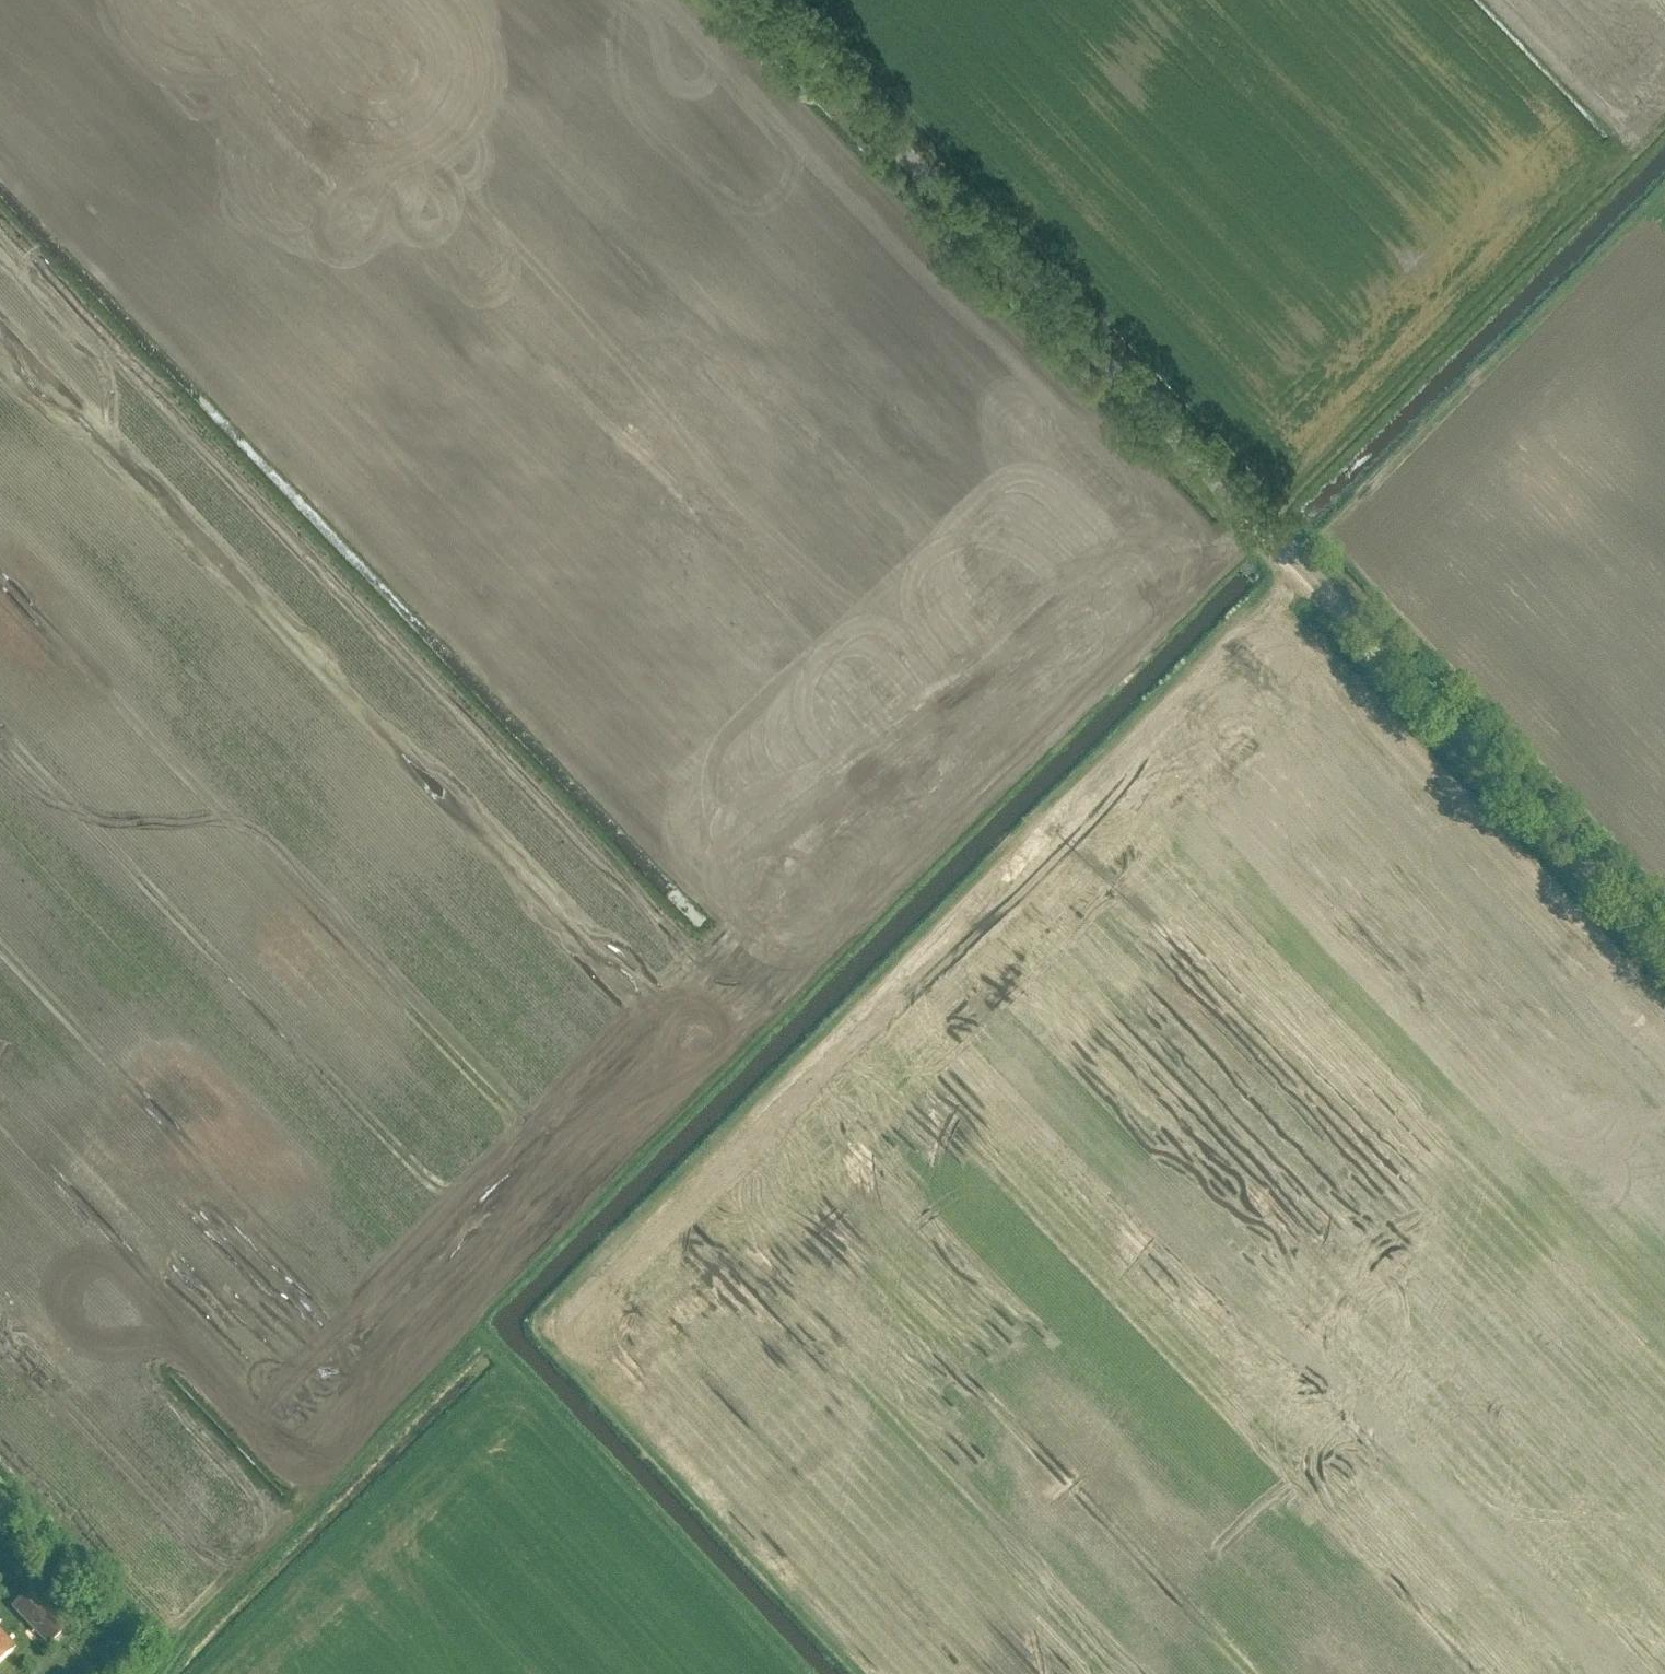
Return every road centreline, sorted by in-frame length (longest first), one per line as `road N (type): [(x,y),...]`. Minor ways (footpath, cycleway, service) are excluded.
road 1 (track): [(162,1673),(405,1429),(489,1315),(1237,562),(1302,546),(1352,514),(1664,199)]
road 2 (unclassified): [(1664,954),(752,0)]

